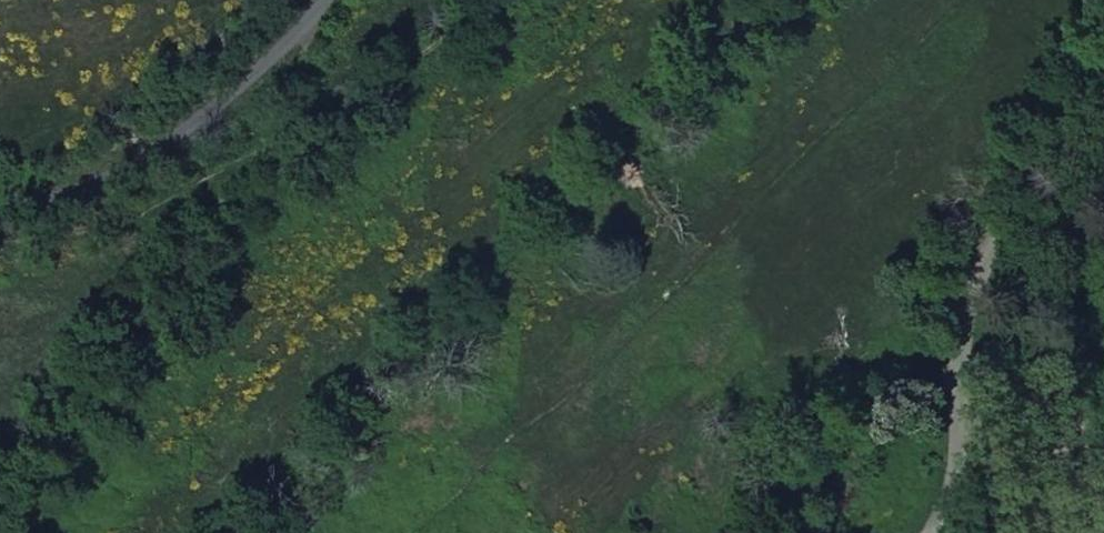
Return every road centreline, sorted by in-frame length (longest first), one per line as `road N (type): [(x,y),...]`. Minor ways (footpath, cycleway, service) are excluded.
road 1 (track): [(499,0),(228,170),(95,195)]
road 2 (residential): [(0,209),(95,195),(270,64),(321,0)]
road 3 (residential): [(1103,103),(986,255),(960,317),(960,446)]
road 4 (residential): [(960,446),(1103,323)]

